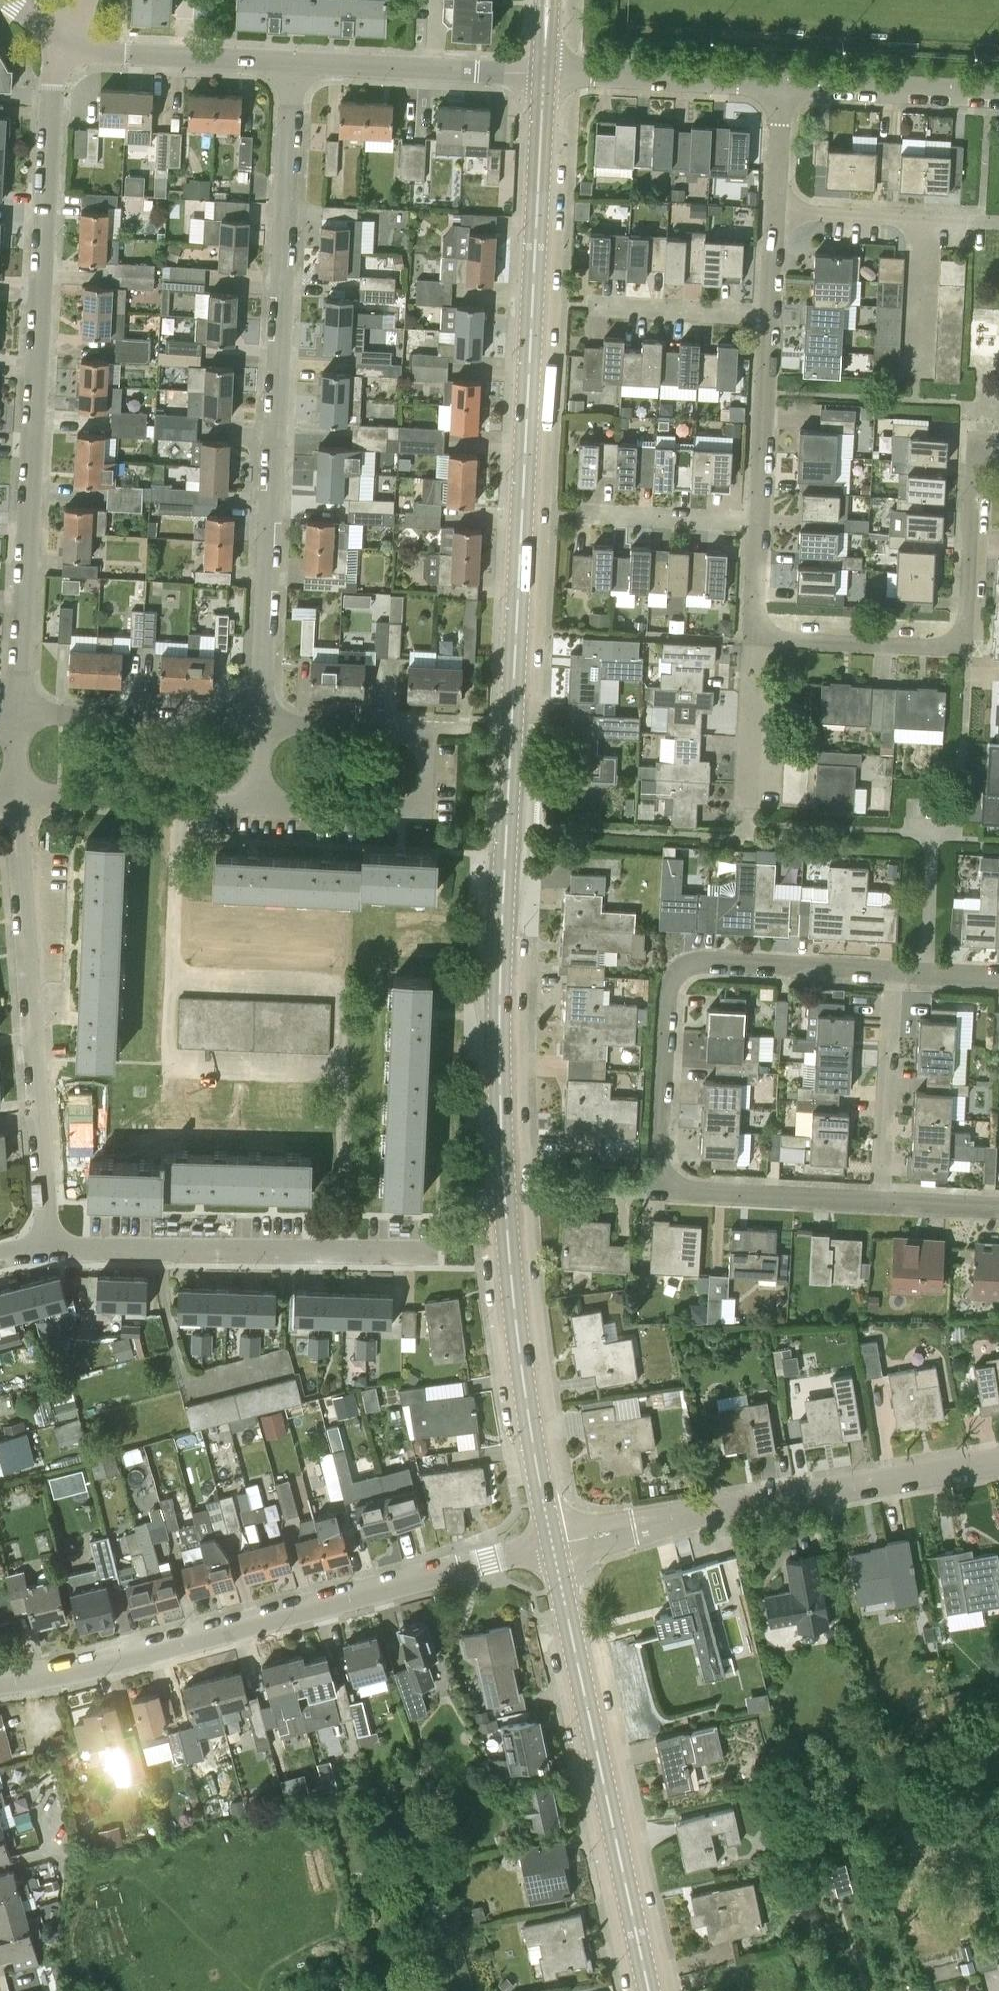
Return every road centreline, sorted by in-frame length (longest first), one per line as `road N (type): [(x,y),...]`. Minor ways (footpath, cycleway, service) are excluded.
road 1 (tertiary): [(553,1545),(519,1343),(500,1001),(544,74)]
road 2 (unclassified): [(16,713),(51,89),(64,37)]
road 3 (unclassified): [(259,721),(292,61)]
road 4 (residential): [(892,972),(700,961),(677,970),(666,991),(663,1179),(688,1192),(879,1201)]
road 5 (residential): [(0,1682),(71,1671),(553,1545)]
road 6 (unclassified): [(51,1247),(16,792)]
road 7 (tertiary): [(650,1990),(553,1545)]
road 8 (residential): [(553,1545),(702,1511),(998,1460)]
road 9 (residential): [(753,639),(954,643),(965,625),(972,469),(979,450),(998,443)]
road 10 (residential): [(260,804),(392,811),(416,802),(427,773),(422,743),(403,729),(259,721)]
road 11 (residential): [(51,1247),(437,1252)]
road 12 (residential): [(544,74),(292,61)]
road 13 (residential): [(16,792),(260,804)]
road 14 (residential): [(259,721),(16,713)]
road 15 (residential): [(781,83),(544,74)]
road 16 (residential): [(292,61),(119,53),(64,37)]
road 17 (residential): [(879,1201),(892,972)]
road 18 (residential): [(998,222),(774,210)]
road 19 (residential): [(998,92),(781,83)]
road 20 (unclassified): [(759,523),(769,313)]
road 21 (residential): [(746,824),(753,639)]
road 22 (residential): [(759,523),(576,513)]
road 23 (residential): [(769,313),(586,305)]
road 24 (residential): [(774,210),(781,83)]

